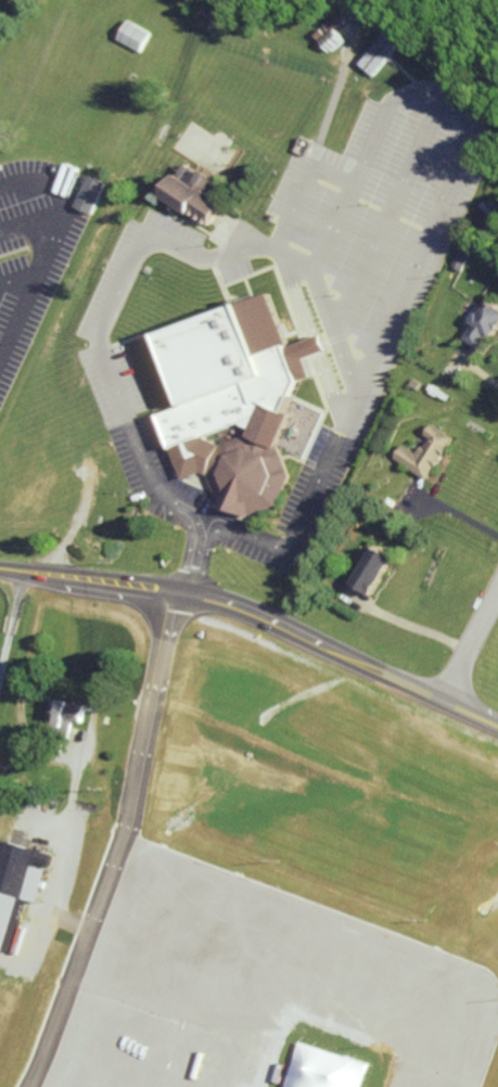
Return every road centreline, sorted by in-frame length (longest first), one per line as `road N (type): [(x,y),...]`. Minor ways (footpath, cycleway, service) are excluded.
road 1 (secondary): [(0,570),(227,601),(497,730)]
road 2 (residential): [(443,703),(497,594)]

